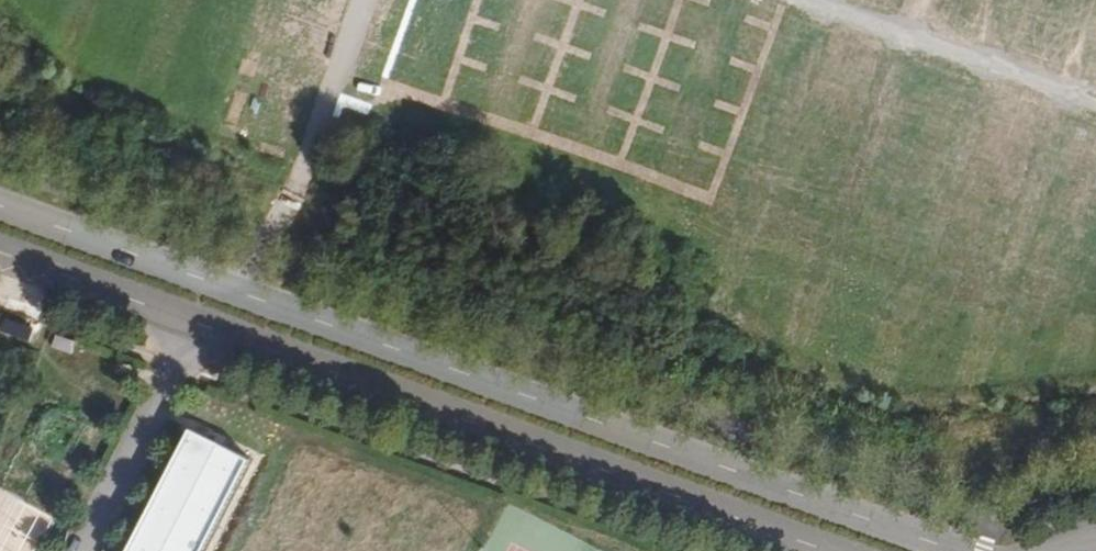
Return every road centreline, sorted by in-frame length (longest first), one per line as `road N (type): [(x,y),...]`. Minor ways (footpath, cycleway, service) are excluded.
road 1 (tertiary): [(962,550),(0,211)]
road 2 (tertiary): [(0,254),(817,550)]

